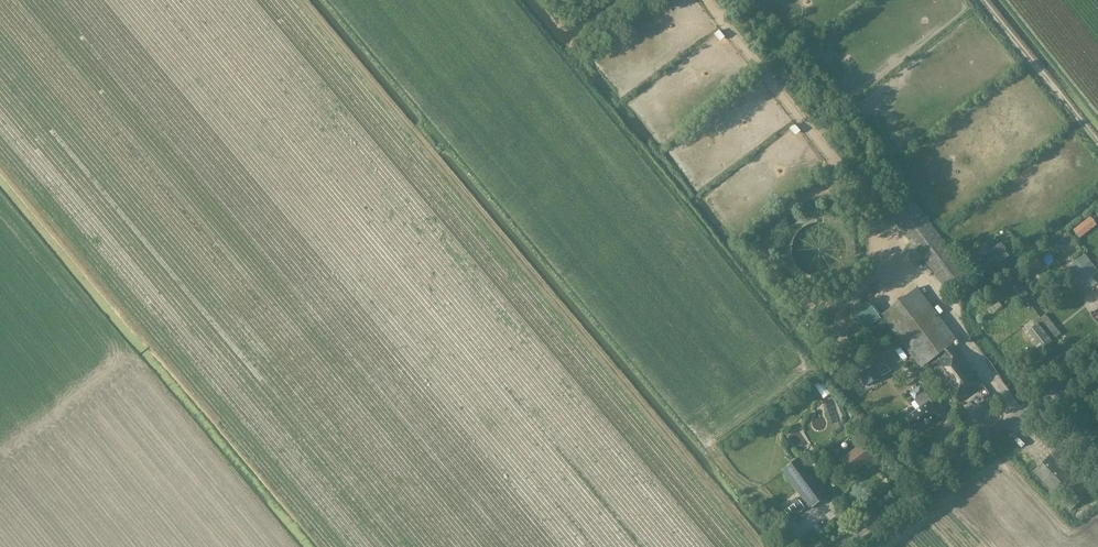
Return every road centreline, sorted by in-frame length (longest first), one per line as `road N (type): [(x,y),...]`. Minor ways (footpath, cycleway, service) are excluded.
road 1 (unclassified): [(842,546),(1097,357)]
road 2 (track): [(981,0),(1097,146)]

